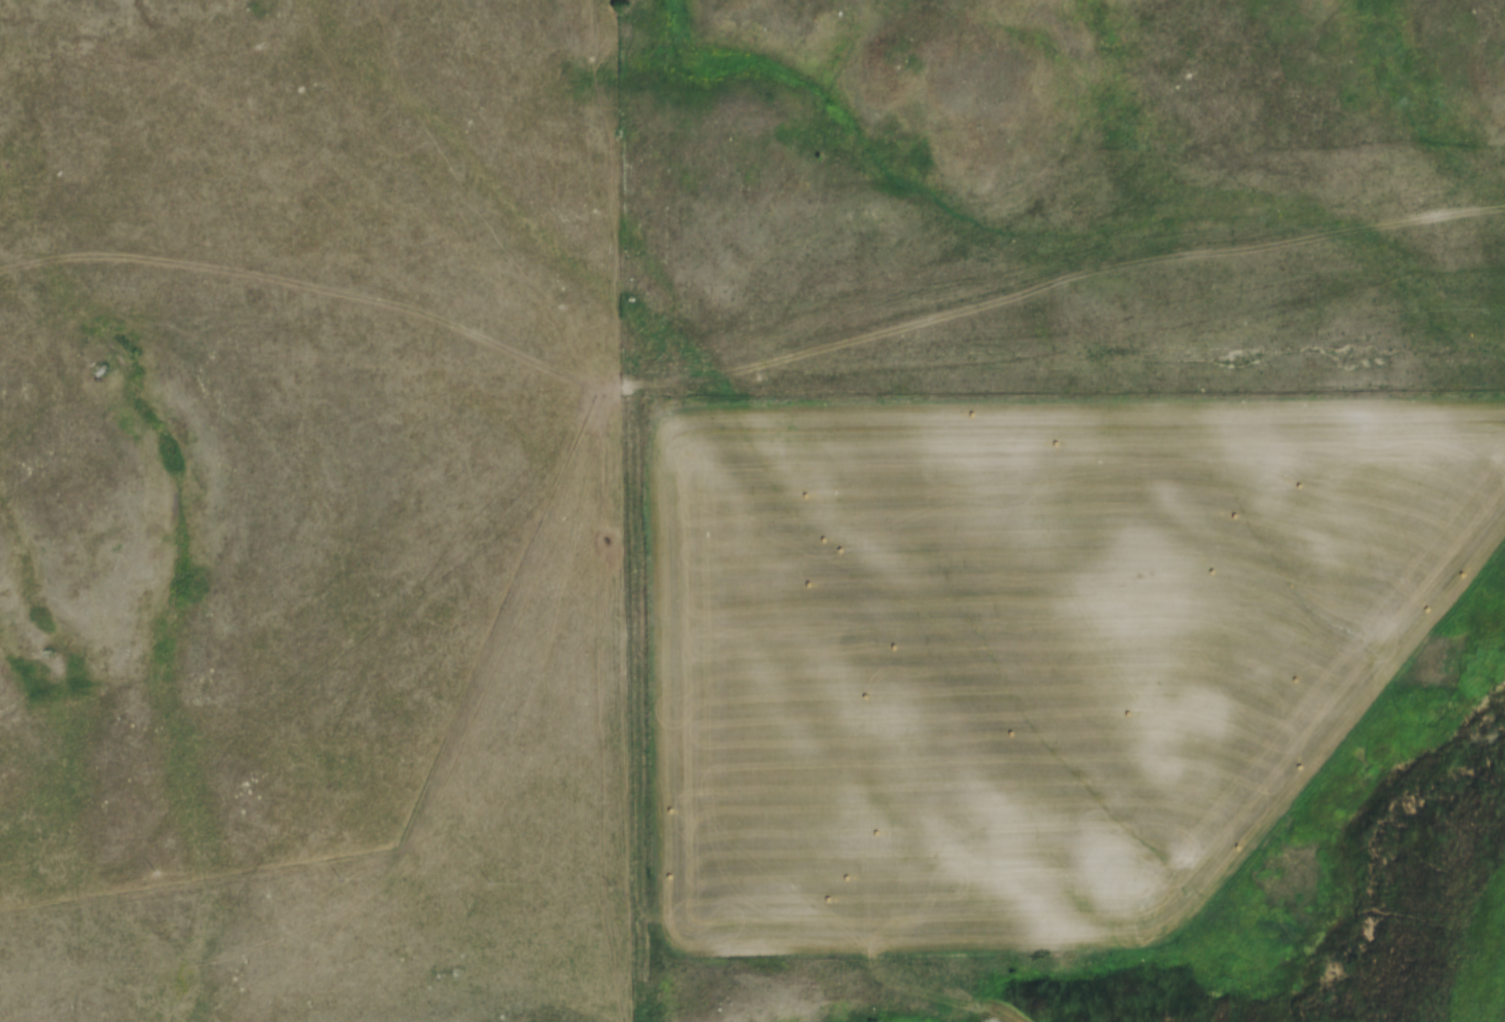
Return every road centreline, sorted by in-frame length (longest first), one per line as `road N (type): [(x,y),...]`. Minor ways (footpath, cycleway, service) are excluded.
road 1 (track): [(1504,194),(1134,257),(937,302),(740,371),(647,382),(600,383),(467,313),(423,299),(239,261),(108,240),(0,261)]

